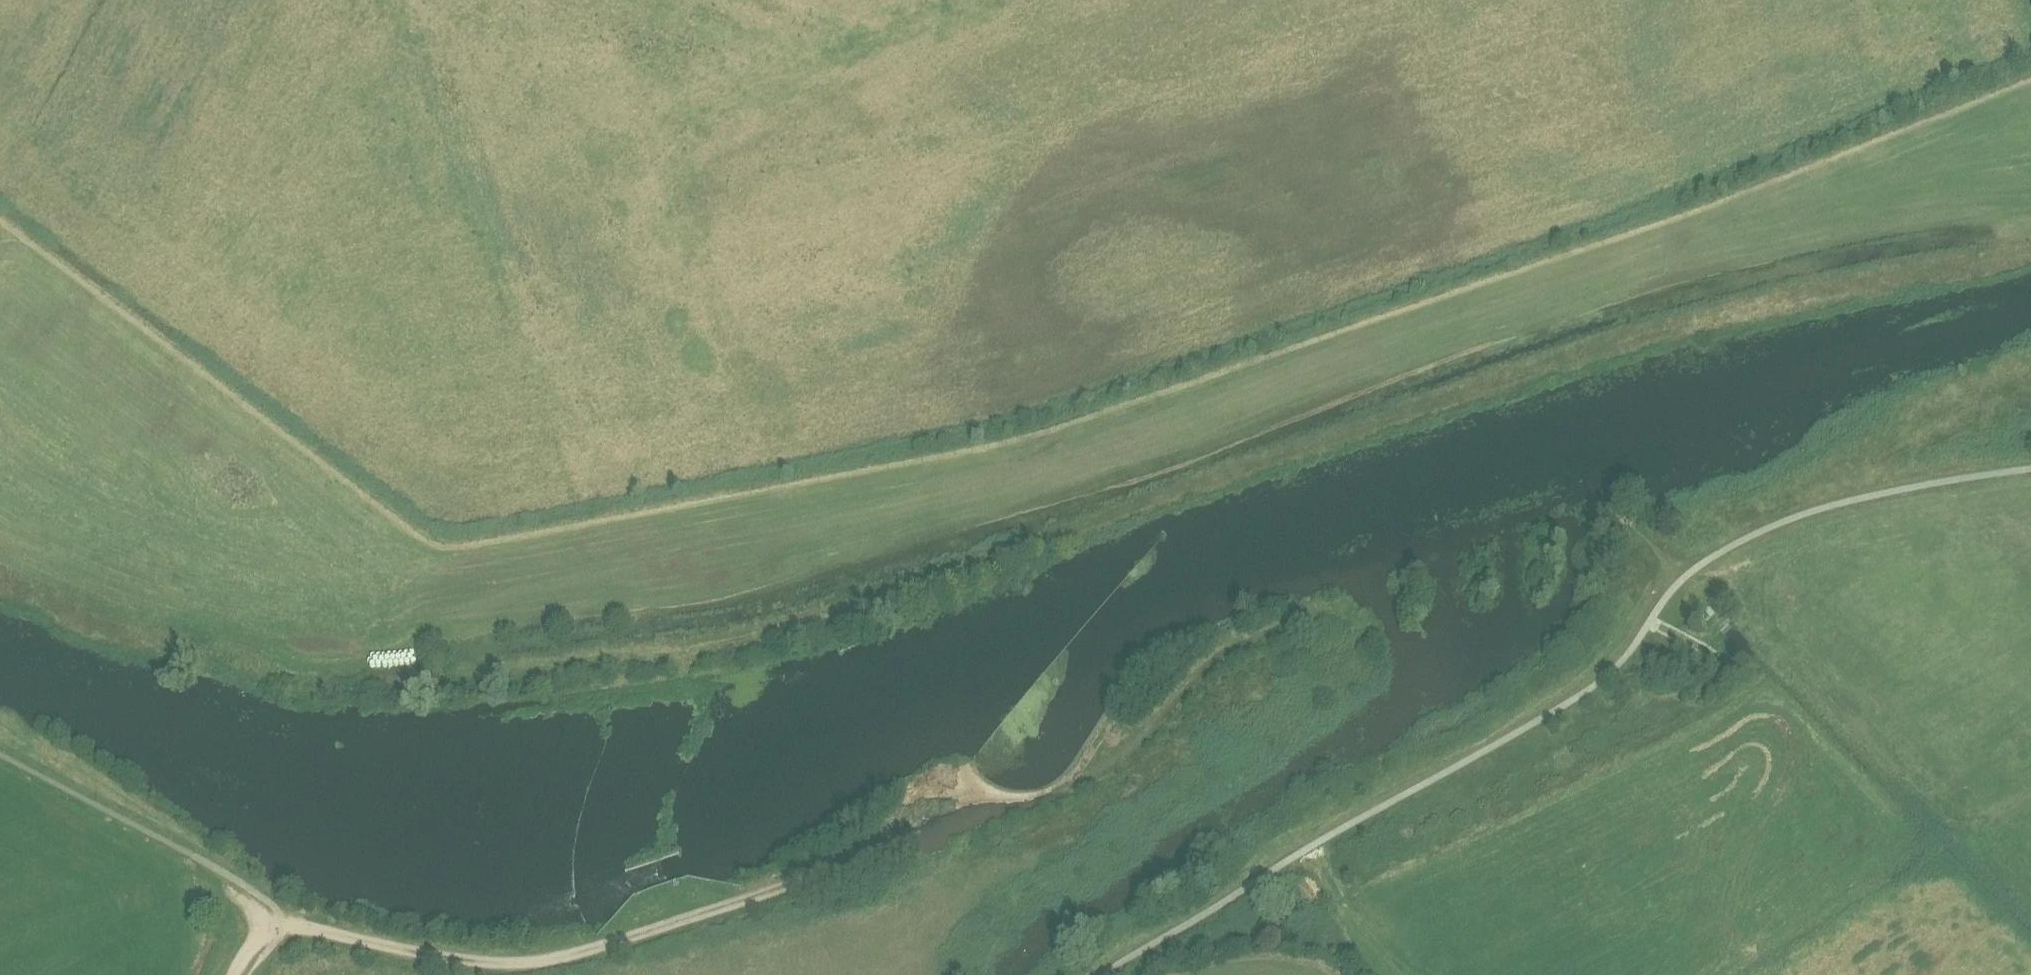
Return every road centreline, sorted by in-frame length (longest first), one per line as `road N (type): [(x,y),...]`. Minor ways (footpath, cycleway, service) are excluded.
road 1 (track): [(233,974),(271,925),(283,924),(488,963),(581,951),(924,837)]

